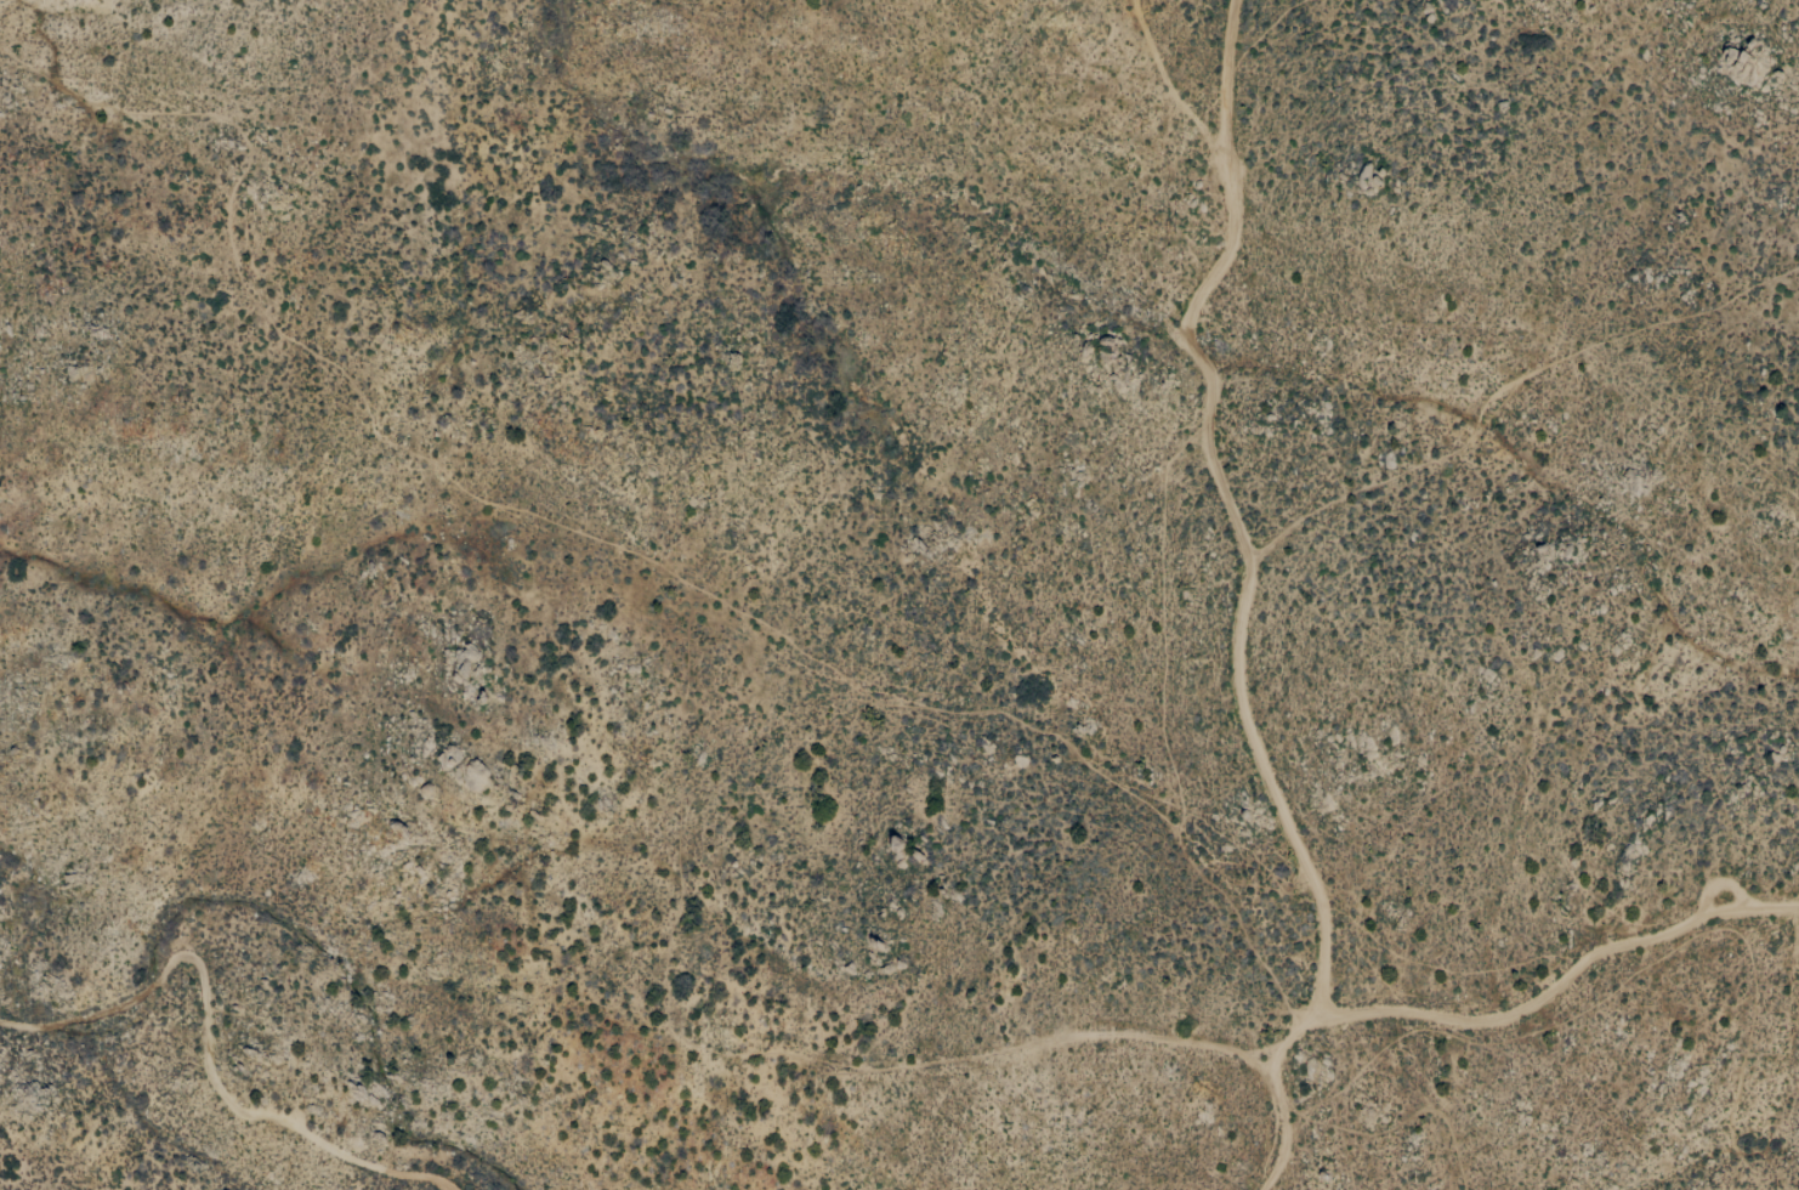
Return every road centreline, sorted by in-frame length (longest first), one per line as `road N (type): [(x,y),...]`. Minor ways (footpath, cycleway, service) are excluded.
road 1 (track): [(0,1019),(35,1021),(130,1001),(186,948),(318,1103),(443,1152),(481,1189)]
road 2 (track): [(1318,1014),(1386,964),(1549,945),(1723,905),(1798,908)]
road 3 (track): [(1269,1189),(1312,1115),(1318,1014)]

